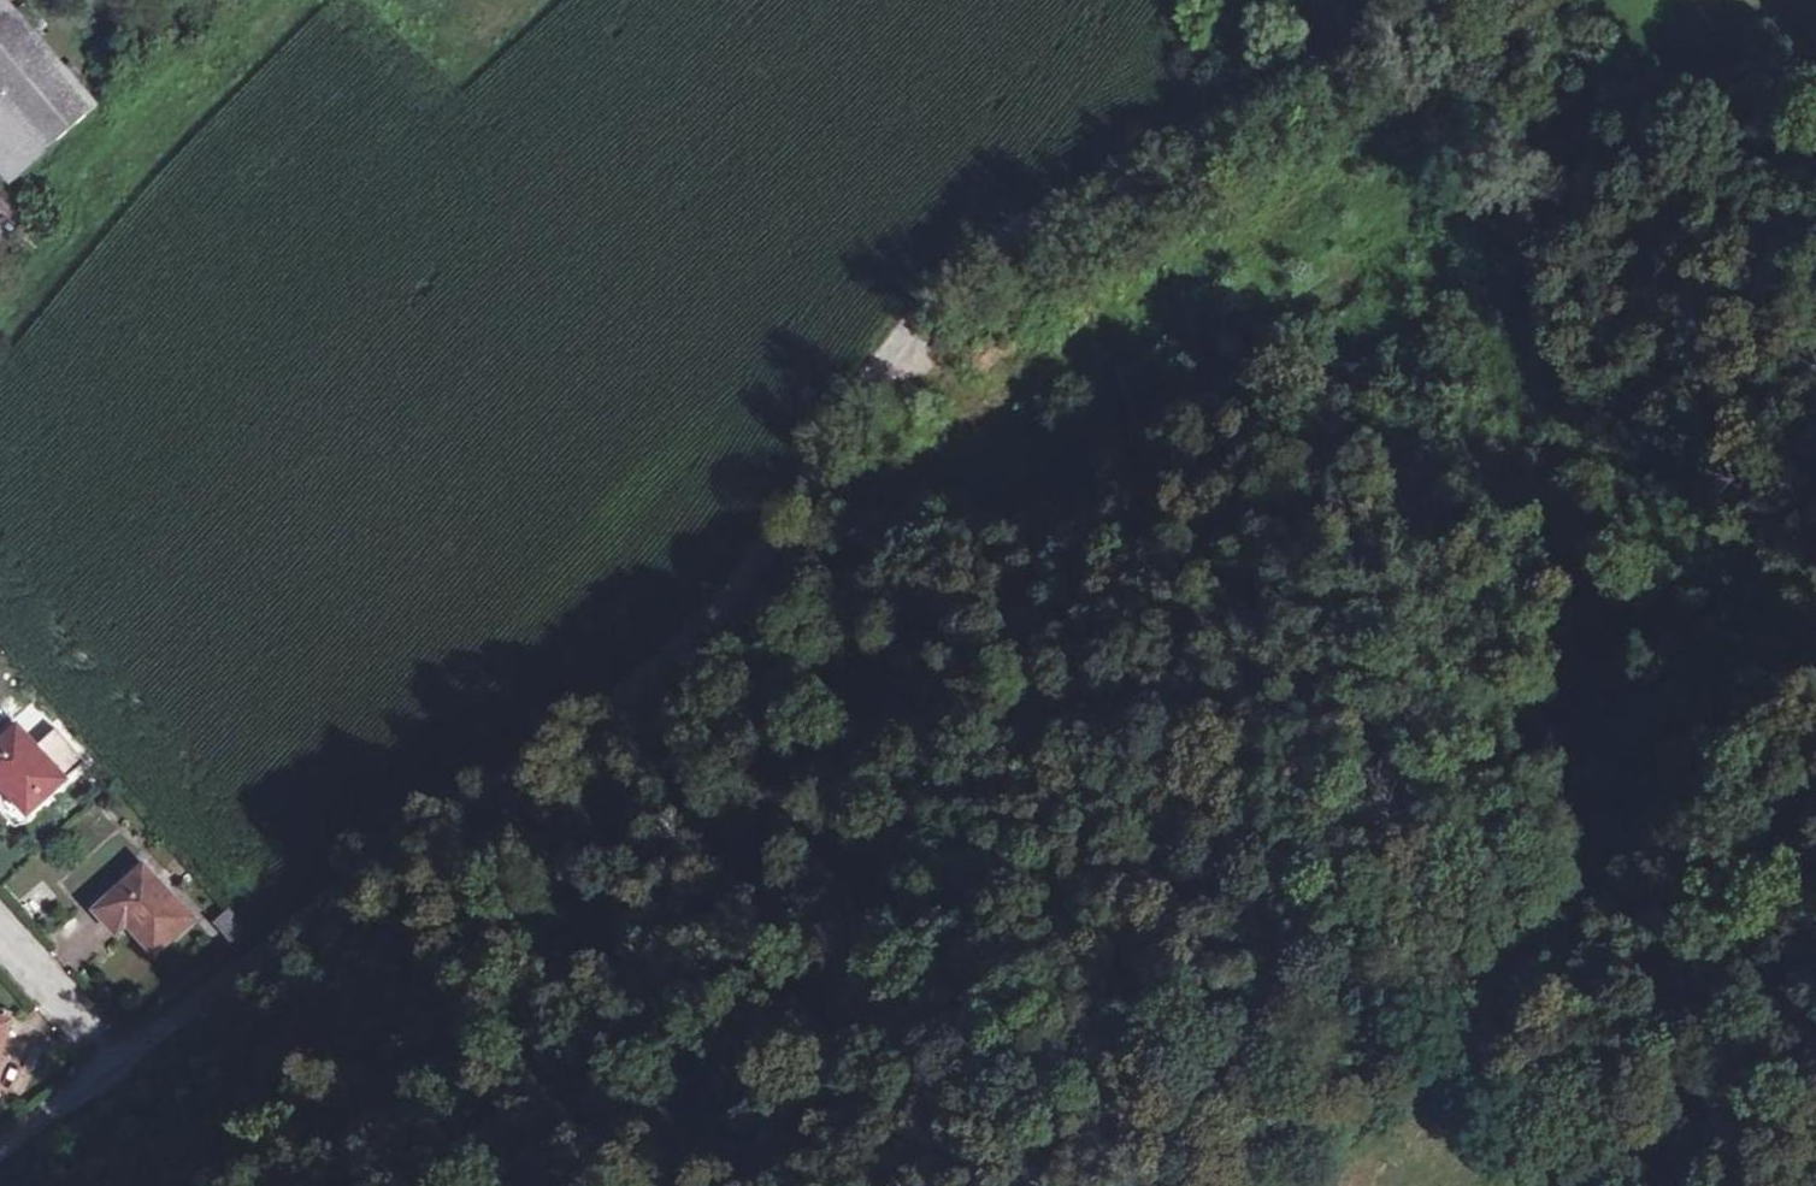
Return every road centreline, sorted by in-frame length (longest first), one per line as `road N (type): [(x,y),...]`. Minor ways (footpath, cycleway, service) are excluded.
road 1 (residential): [(114,1063),(407,843),(582,732),(715,616),(936,286),(1112,171),(1450,0)]
road 2 (residential): [(0,932),(114,1063)]
road 3 (residential): [(0,1150),(114,1063)]

